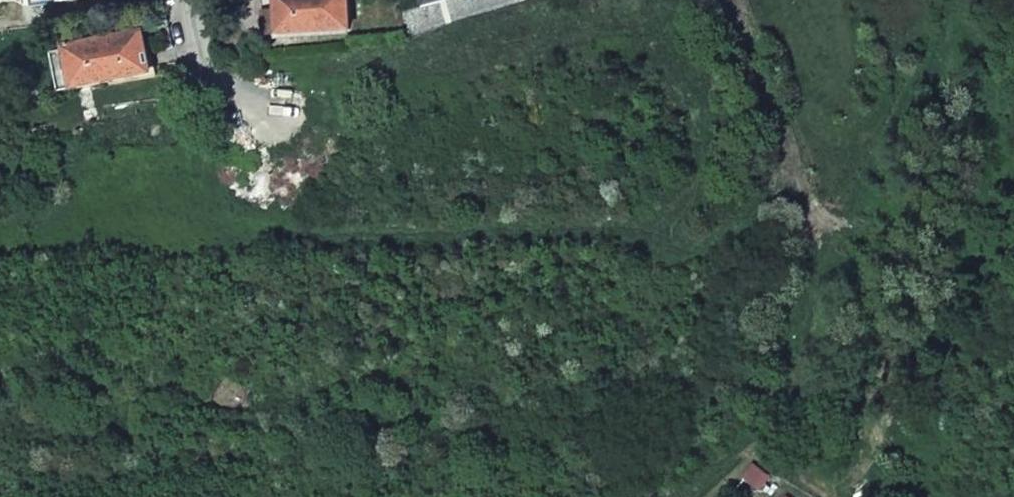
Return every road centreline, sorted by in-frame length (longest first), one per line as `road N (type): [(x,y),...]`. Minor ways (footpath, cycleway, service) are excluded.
road 1 (track): [(728,0),(793,153),(813,298),(794,360),(745,431),(681,496)]
road 2 (track): [(954,0),(841,210),(813,298)]
road 3 (residential): [(184,0),(197,53),(261,105)]

